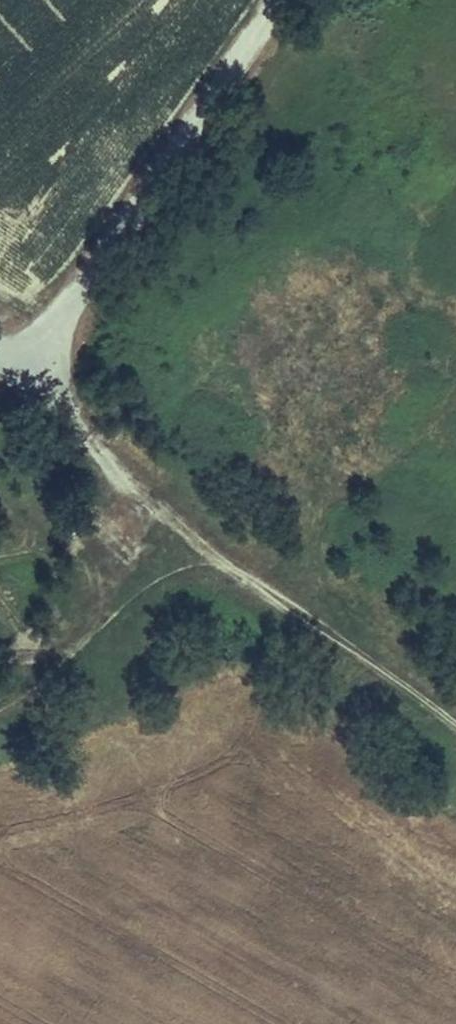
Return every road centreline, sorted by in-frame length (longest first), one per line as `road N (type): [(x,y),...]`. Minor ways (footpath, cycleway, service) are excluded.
road 1 (track): [(455,722),(269,595),(185,530),(172,503),(102,459),(26,351)]
road 2 (unclassified): [(26,351),(70,307),(271,0)]
road 3 (track): [(185,530),(67,654),(0,698)]

